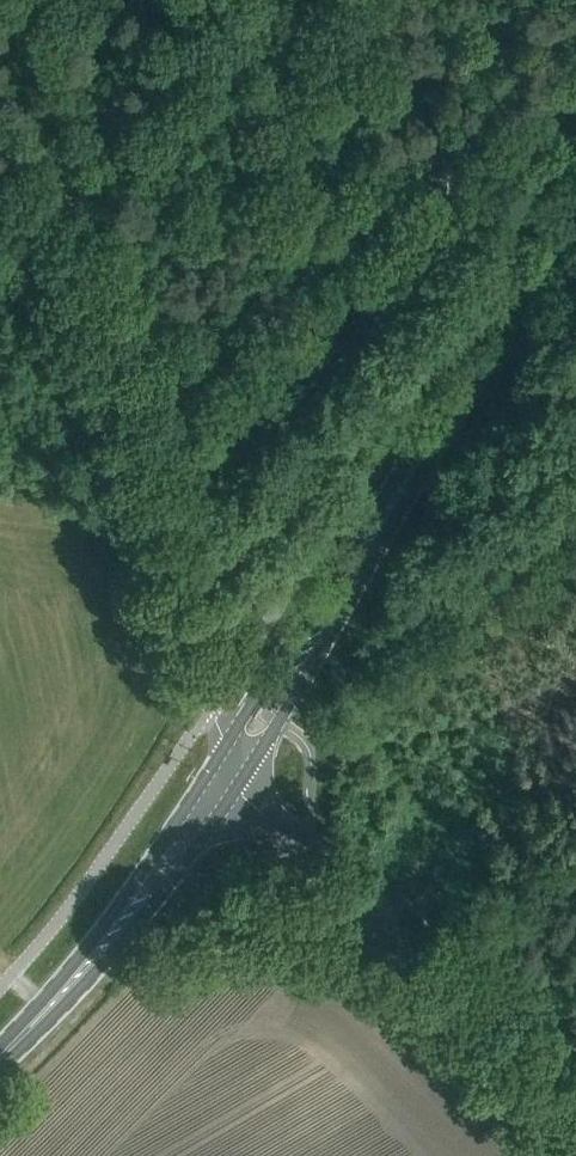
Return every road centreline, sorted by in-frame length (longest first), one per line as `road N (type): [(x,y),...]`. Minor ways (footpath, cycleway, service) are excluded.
road 1 (track): [(0,58),(211,706)]
road 2 (tertiary): [(575,1126),(300,844),(235,792)]
road 3 (primary): [(397,495),(575,200)]
road 4 (primary): [(235,792),(396,523),(397,495)]
road 5 (primary): [(397,495),(373,507),(210,772)]
road 6 (primary): [(19,1039),(44,1027),(96,973),(235,792)]
road 7 (primary): [(210,772),(19,1039)]

